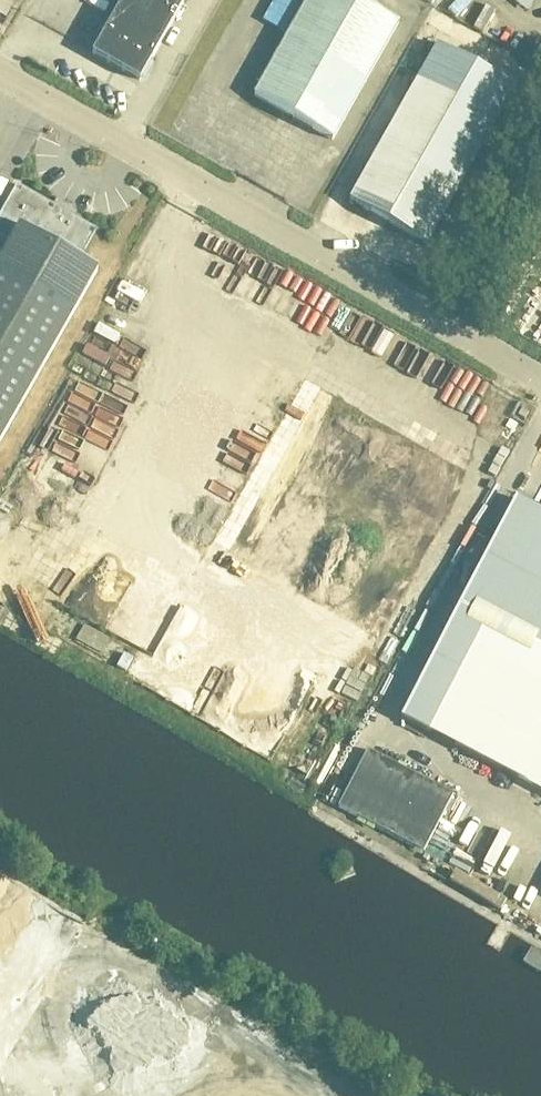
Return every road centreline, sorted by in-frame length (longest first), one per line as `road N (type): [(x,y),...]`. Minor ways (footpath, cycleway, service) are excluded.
road 1 (unclassified): [(540,380),(0,78)]

